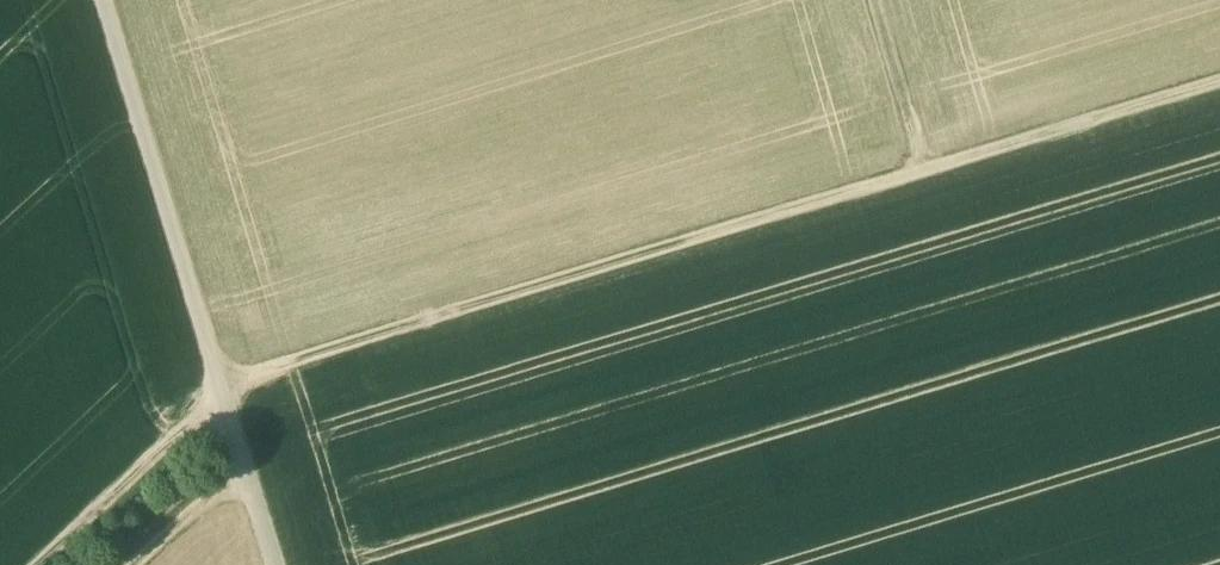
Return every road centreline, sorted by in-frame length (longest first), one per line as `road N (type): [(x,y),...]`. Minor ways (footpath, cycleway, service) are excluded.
road 1 (track): [(926,169),(223,394),(35,564)]
road 2 (track): [(273,564),(103,0)]
road 3 (track): [(1219,81),(926,169)]
road 4 (track): [(876,0),(926,169)]
road 5 (track): [(141,564),(245,469)]

